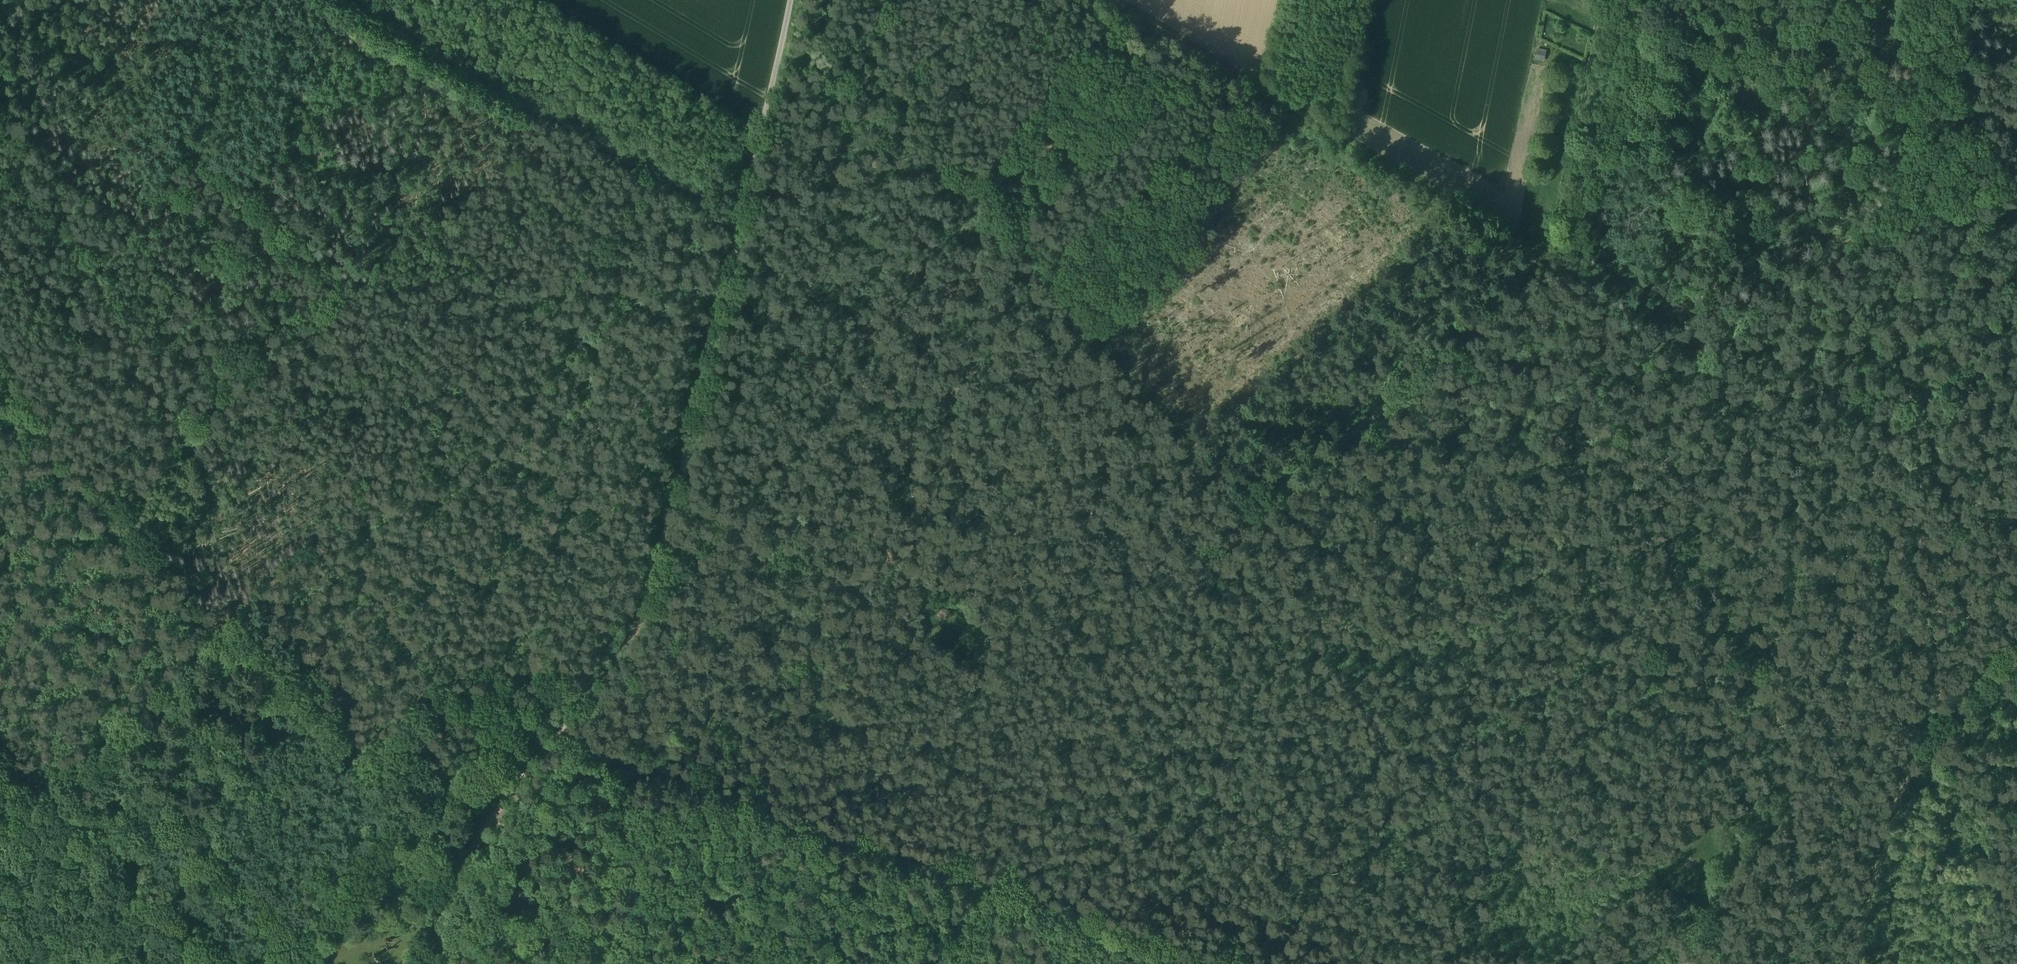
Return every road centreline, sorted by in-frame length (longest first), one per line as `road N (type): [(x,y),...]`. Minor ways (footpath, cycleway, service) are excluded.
road 1 (track): [(2016,200),(1927,321),(1891,345),(1814,348),(1672,335),(1633,369),(1579,363),(1446,381),(1409,376),(1251,518),(985,884)]
road 2 (track): [(436,963),(465,856),(635,636),(703,407),(792,0)]
road 3 (track): [(635,636),(908,265),(956,224),(994,232),(1010,245),(1251,518)]
road 4 (track): [(1543,255),(1110,0)]
road 5 (track): [(261,0),(14,416)]
road 6 (track): [(737,233),(344,0)]
road 7 (track): [(985,884),(557,738)]
road 8 (track): [(1849,963),(1916,737),(2016,680)]
road 9 (track): [(0,745),(213,963)]
road 10 (track): [(1604,0),(1555,249),(1543,255)]
road 11 (track): [(1218,963),(985,884)]
road 12 (track): [(1409,376),(1543,255)]
road 13 (track): [(1916,737),(1918,720),(2016,622)]

